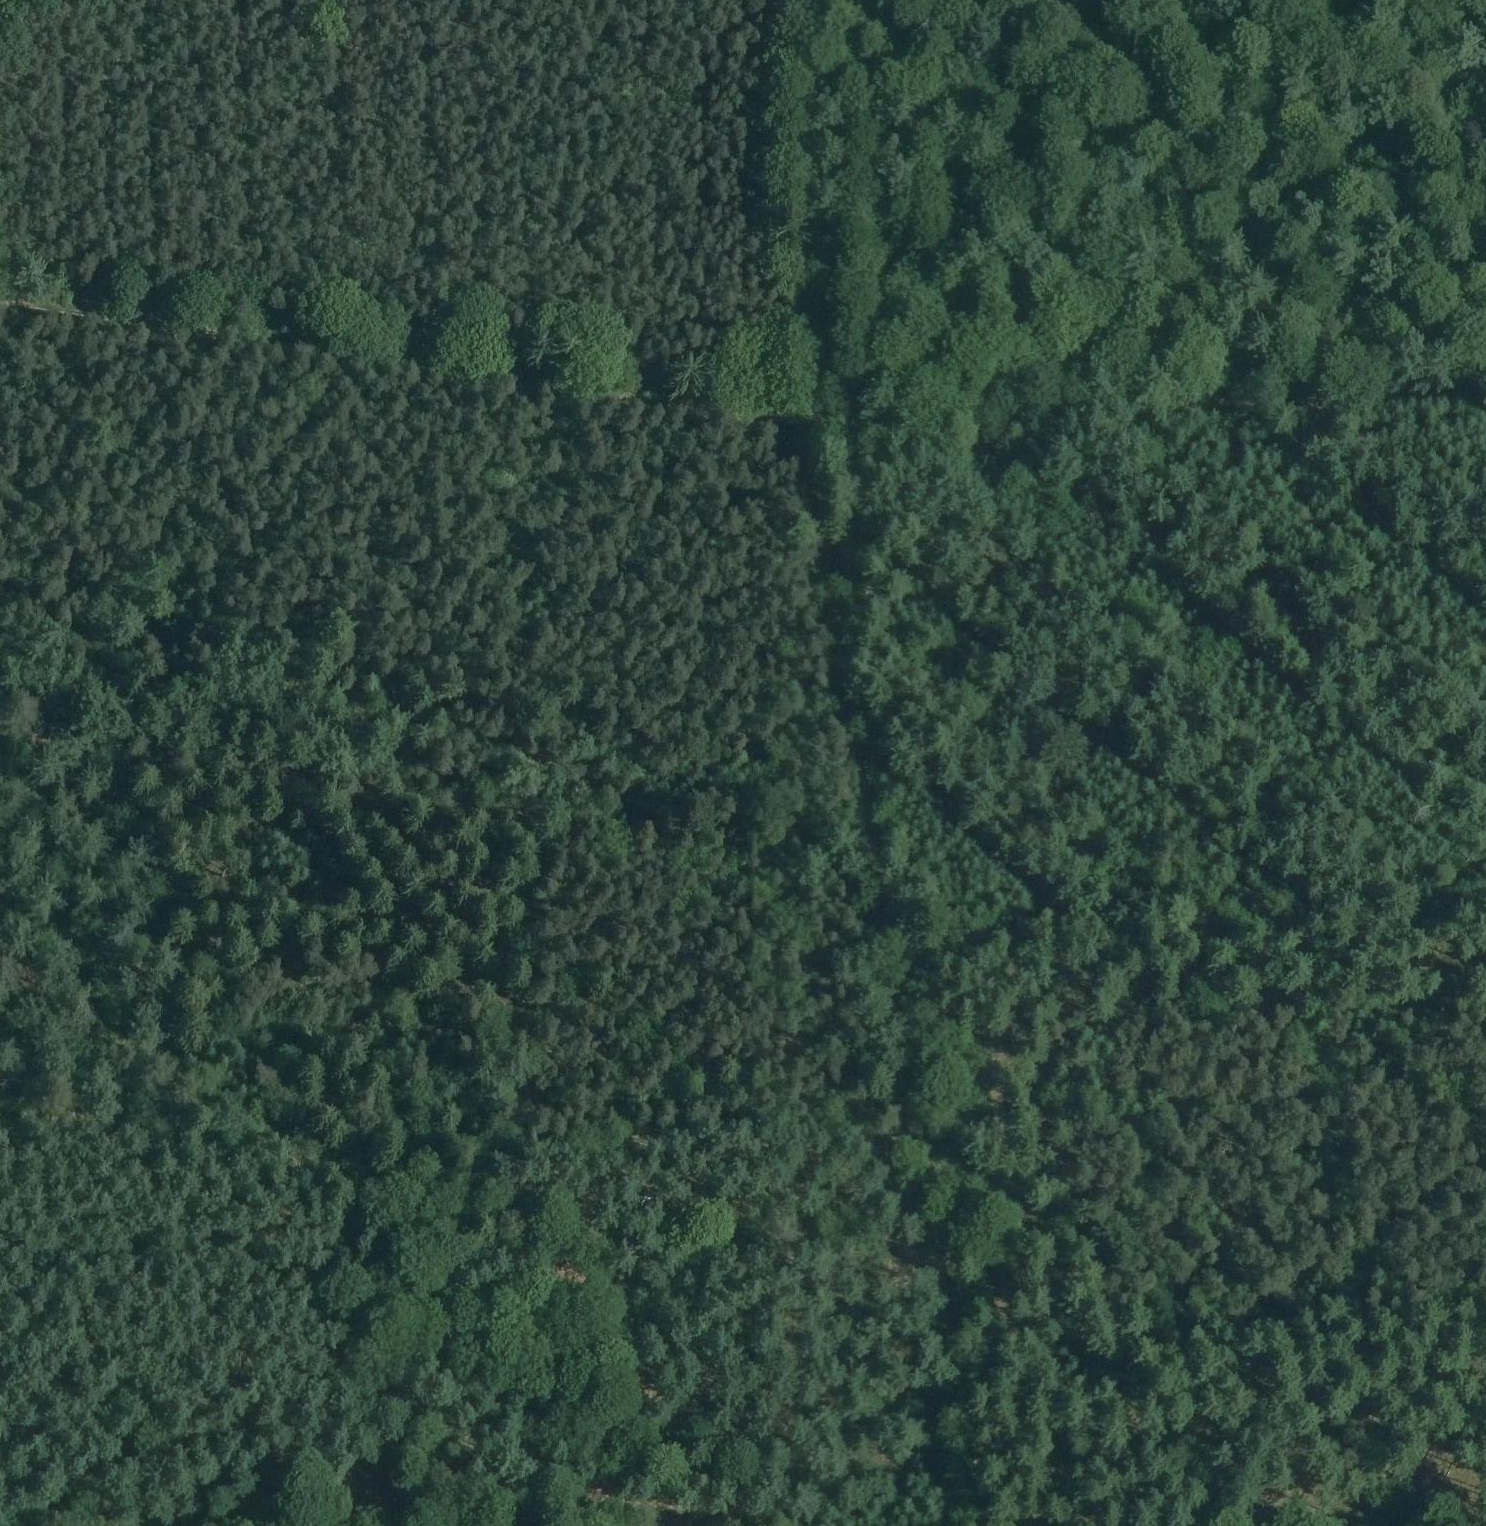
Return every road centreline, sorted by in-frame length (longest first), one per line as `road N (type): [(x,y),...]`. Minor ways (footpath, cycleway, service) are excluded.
road 1 (track): [(981,1525),(849,709),(813,433)]
road 2 (track): [(0,306),(813,433)]
road 3 (track): [(810,0),(813,433)]

